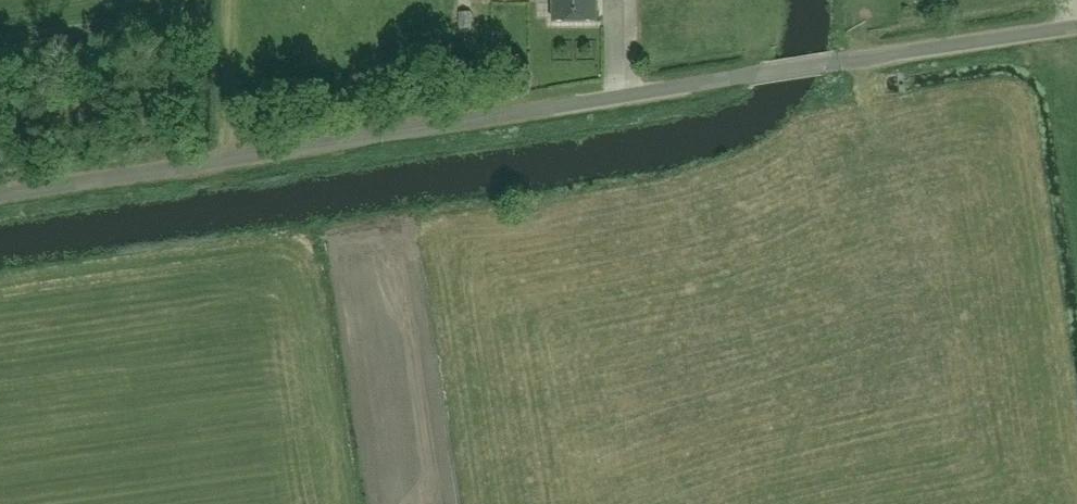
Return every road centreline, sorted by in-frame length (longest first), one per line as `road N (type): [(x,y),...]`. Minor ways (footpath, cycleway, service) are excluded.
road 1 (unclassified): [(0,195),(1076,25)]

